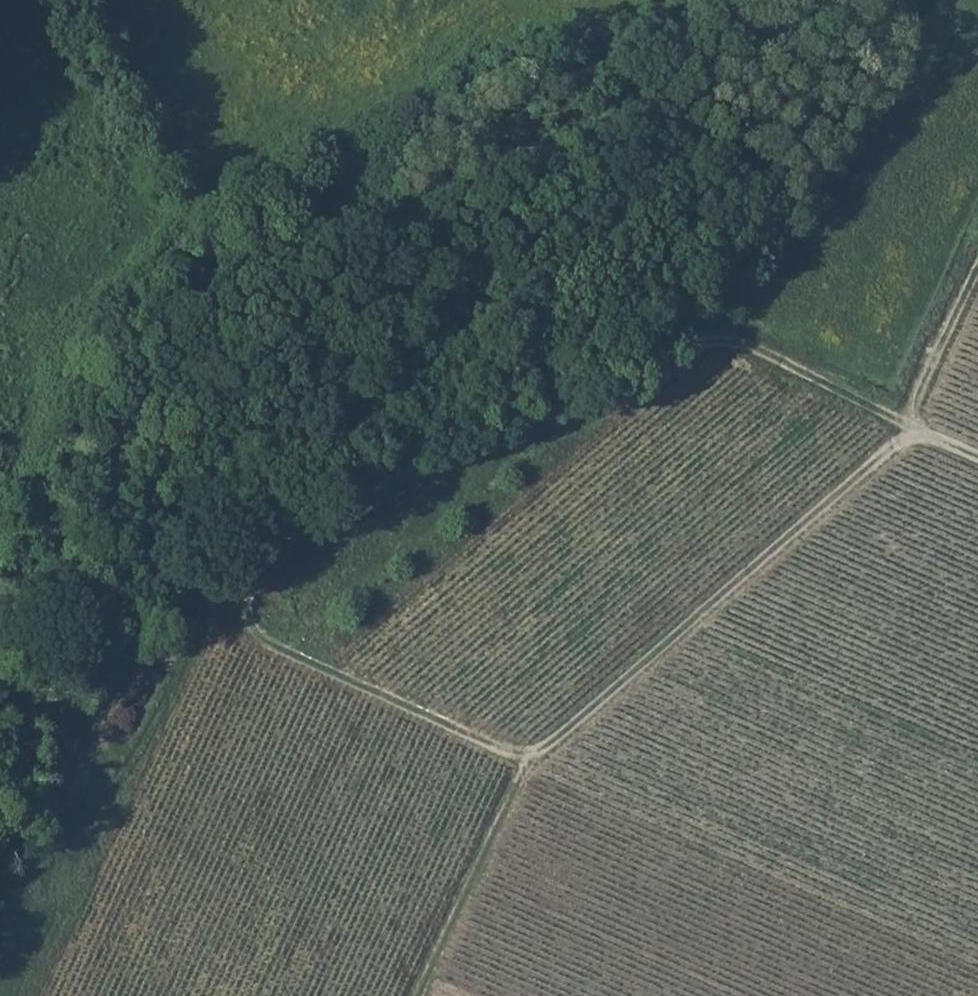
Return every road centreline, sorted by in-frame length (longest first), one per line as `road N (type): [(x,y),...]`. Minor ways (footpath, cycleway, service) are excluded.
road 1 (track): [(977,458),(725,342),(576,424),(397,480),(257,590),(251,631),(536,759)]
road 2 (track): [(536,759),(912,428)]

